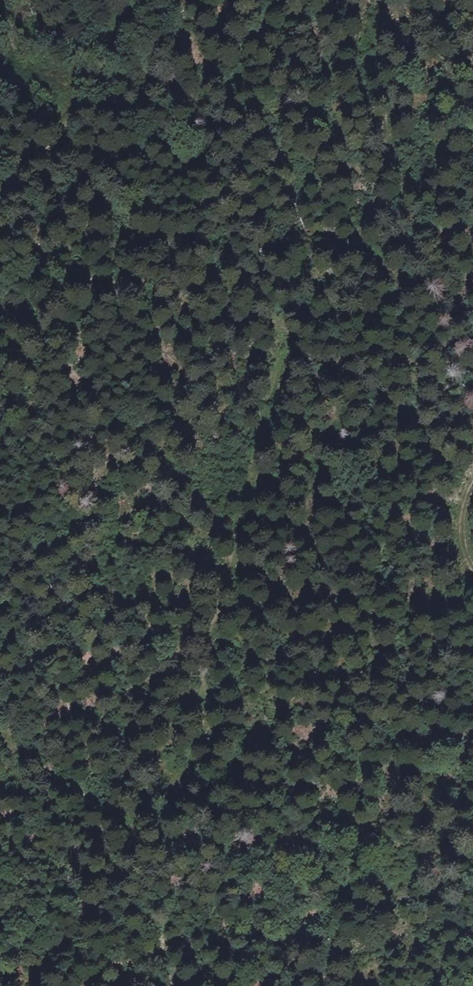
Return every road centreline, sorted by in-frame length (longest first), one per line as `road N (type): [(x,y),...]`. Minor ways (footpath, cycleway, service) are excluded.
road 1 (track): [(130,823),(182,782),(206,743),(209,637),(257,440),(287,356),(371,205),(389,110),(371,28),(380,0)]

